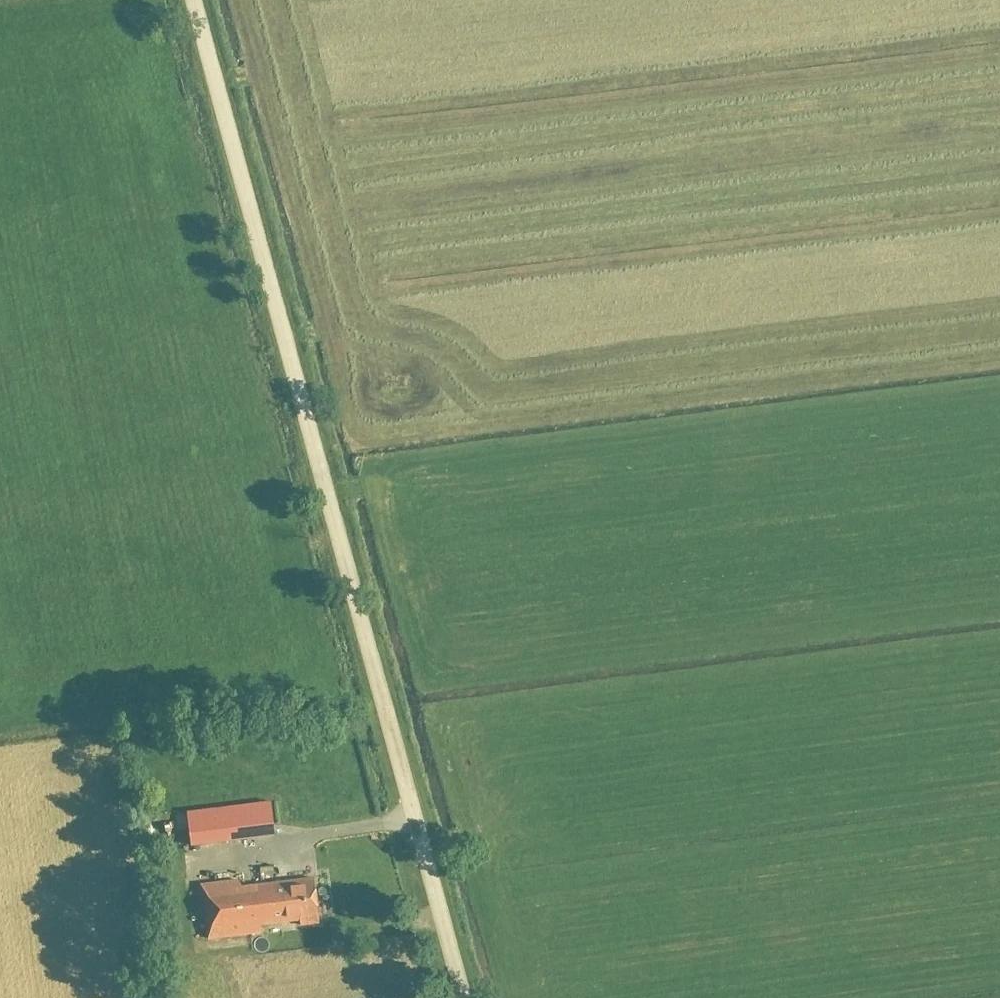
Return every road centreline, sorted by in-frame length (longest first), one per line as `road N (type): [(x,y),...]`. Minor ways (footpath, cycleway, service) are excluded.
road 1 (unclassified): [(466,997),(194,0)]

